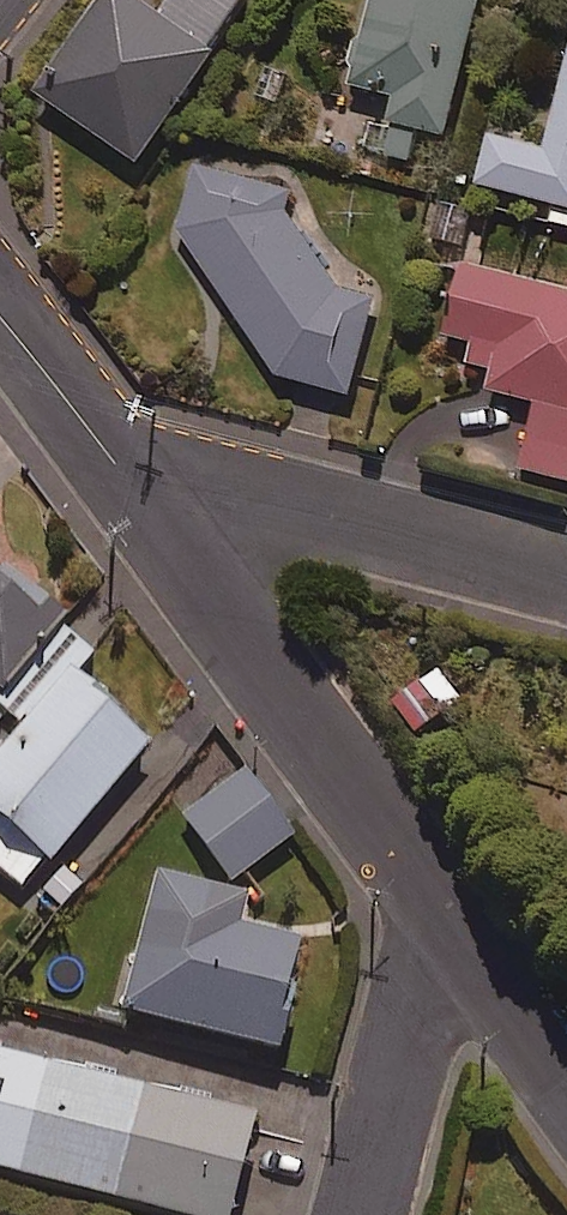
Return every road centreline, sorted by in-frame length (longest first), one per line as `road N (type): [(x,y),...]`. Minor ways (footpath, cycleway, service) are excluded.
road 1 (residential): [(118,465),(432,901)]
road 2 (residential): [(566,580),(118,465)]
road 3 (residential): [(356,1214),(432,901)]
road 4 (residential): [(432,901),(566,1080)]
road 5 (residential): [(0,336),(118,465)]

